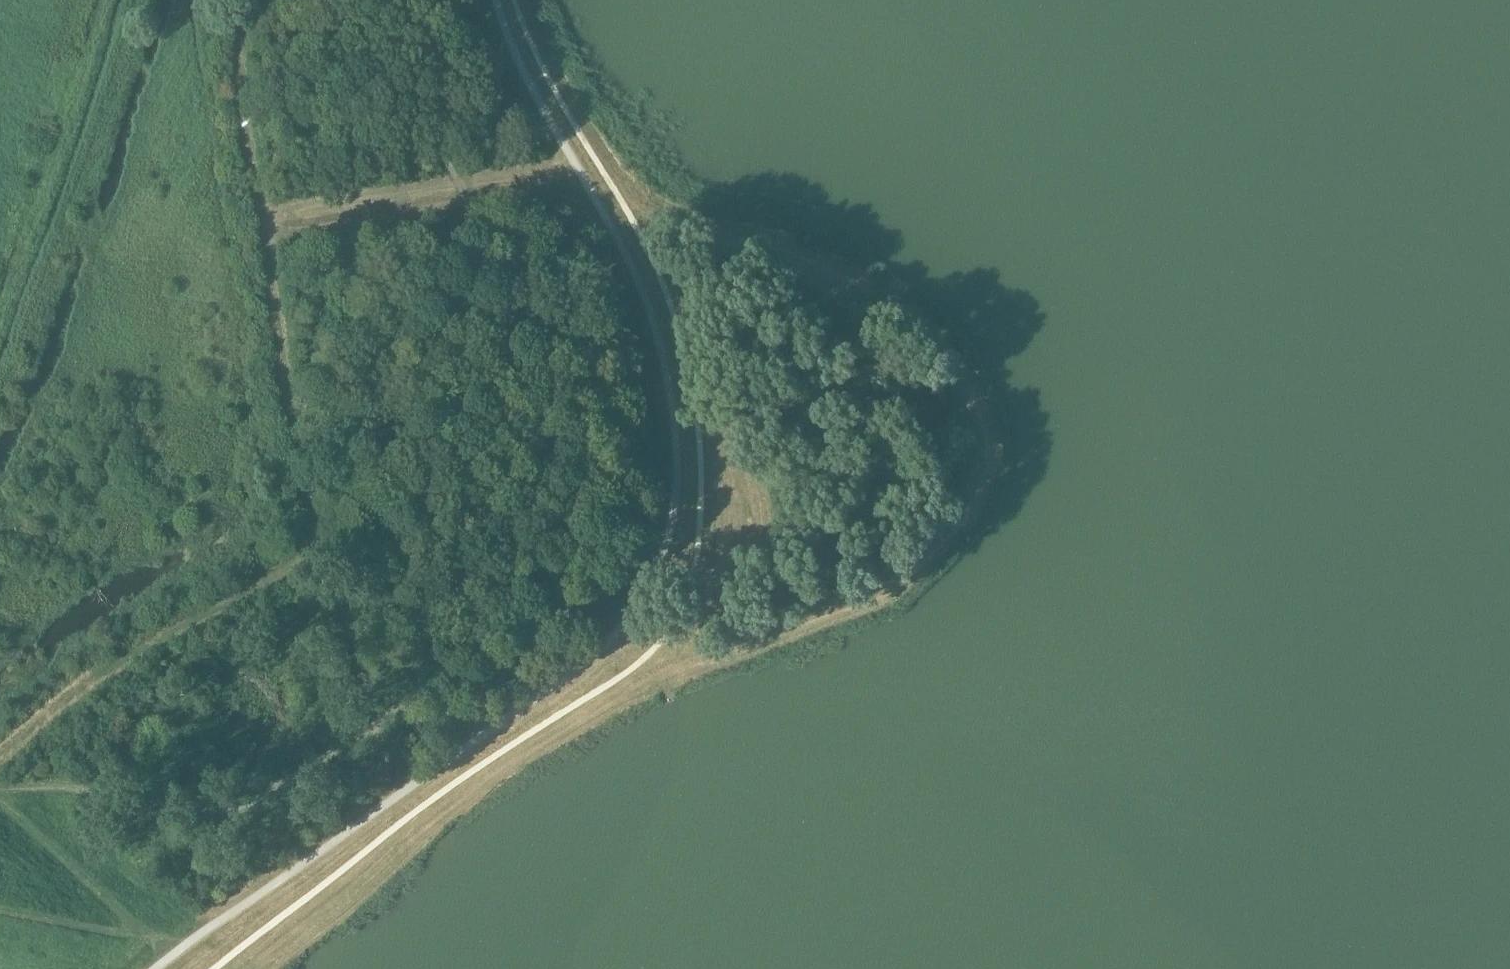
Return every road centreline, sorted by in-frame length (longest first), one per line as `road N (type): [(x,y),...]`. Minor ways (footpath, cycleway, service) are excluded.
road 1 (track): [(100,0),(0,296)]

